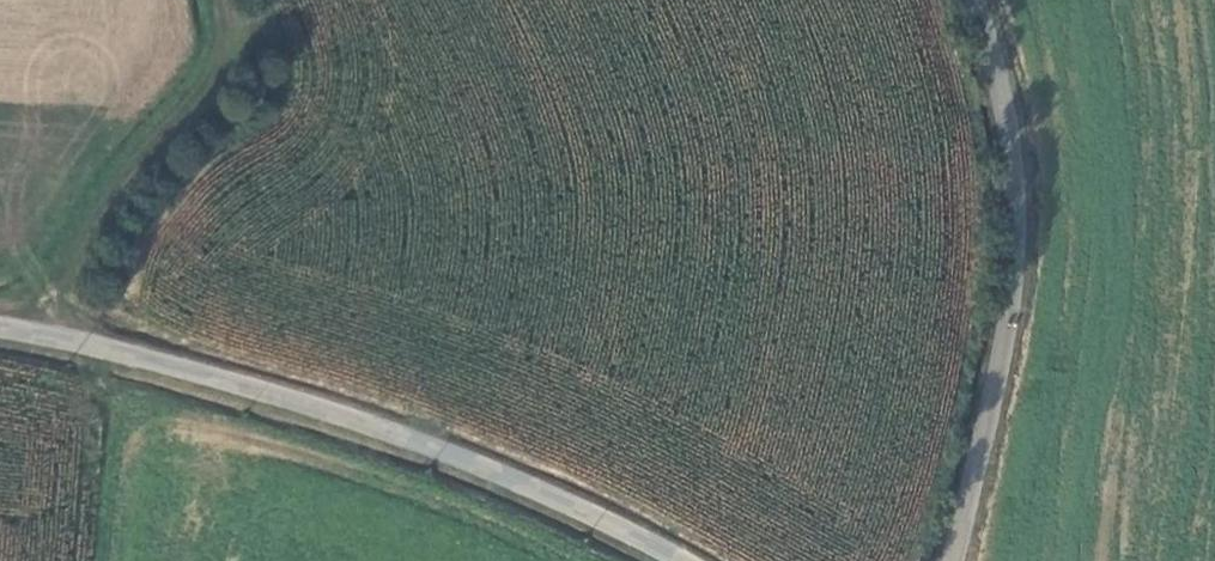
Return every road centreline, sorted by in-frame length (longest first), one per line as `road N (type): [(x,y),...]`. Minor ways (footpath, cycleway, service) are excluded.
road 1 (unclassified): [(679,560),(574,504),(441,448),(245,384),(0,324)]
road 2 (unclassified): [(976,0),(1002,81),(1016,180),(1015,276),(1003,362),(951,560)]
road 3 (track): [(35,328),(99,213),(206,75),(272,12)]

